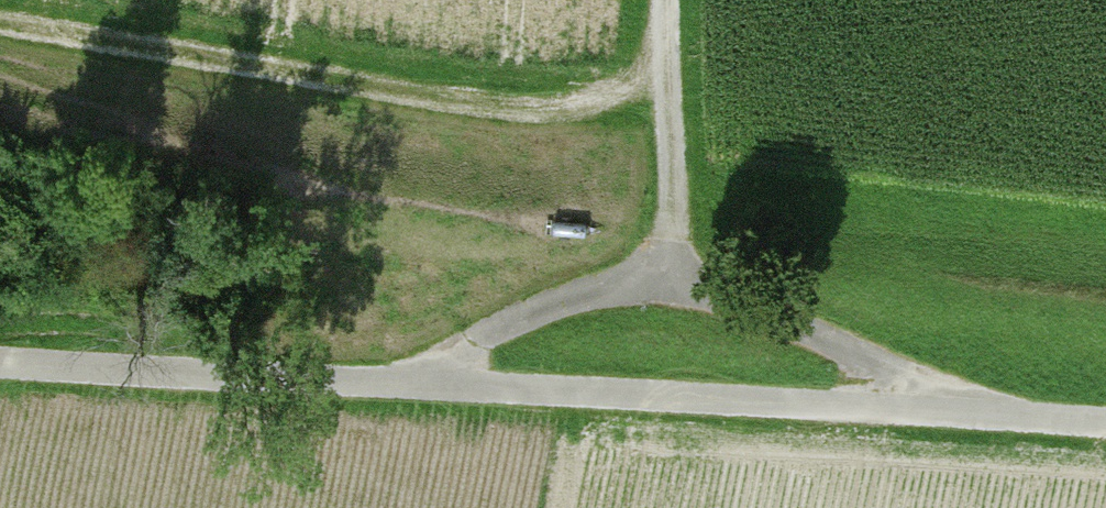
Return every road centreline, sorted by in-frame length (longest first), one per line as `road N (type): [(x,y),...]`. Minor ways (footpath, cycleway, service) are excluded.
road 1 (track): [(1105,413),(1004,406),(670,260),(393,374),(0,368)]
road 2 (track): [(393,374),(1004,406)]
road 3 (track): [(670,260),(670,0)]

